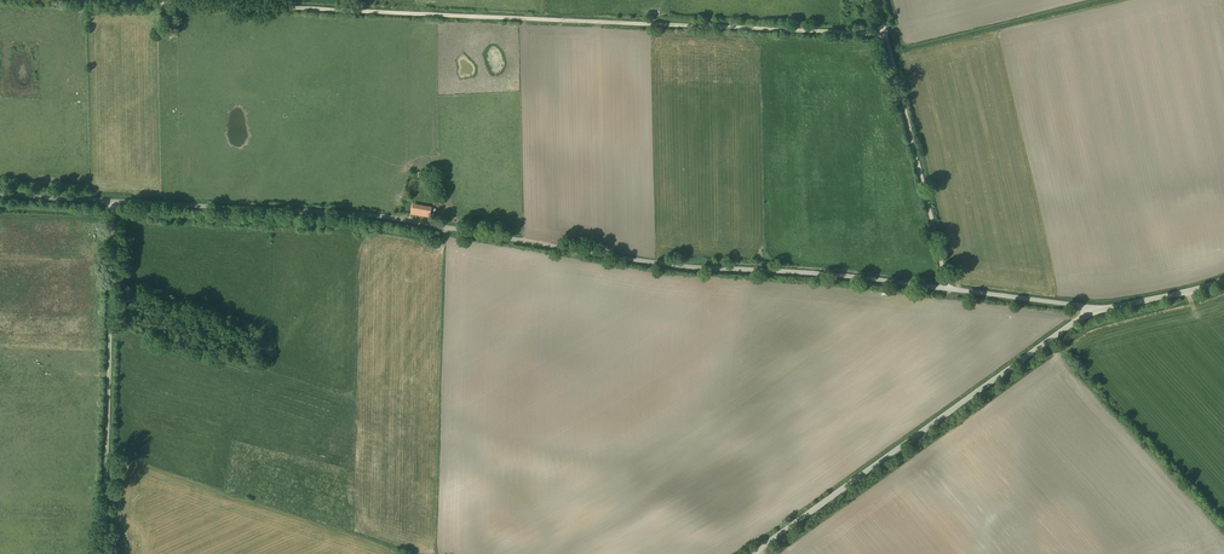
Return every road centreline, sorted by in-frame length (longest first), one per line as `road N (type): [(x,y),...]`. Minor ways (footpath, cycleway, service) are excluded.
road 1 (unclassified): [(1093,311),(806,271),(693,266),(378,214),(0,194)]
road 2 (track): [(96,0),(887,35)]
road 3 (unclassified): [(749,553),(1093,311)]
road 4 (track): [(114,200),(105,553)]
road 5 (track): [(944,288),(879,0)]
road 6 (unclassified): [(1093,311),(1223,280)]

